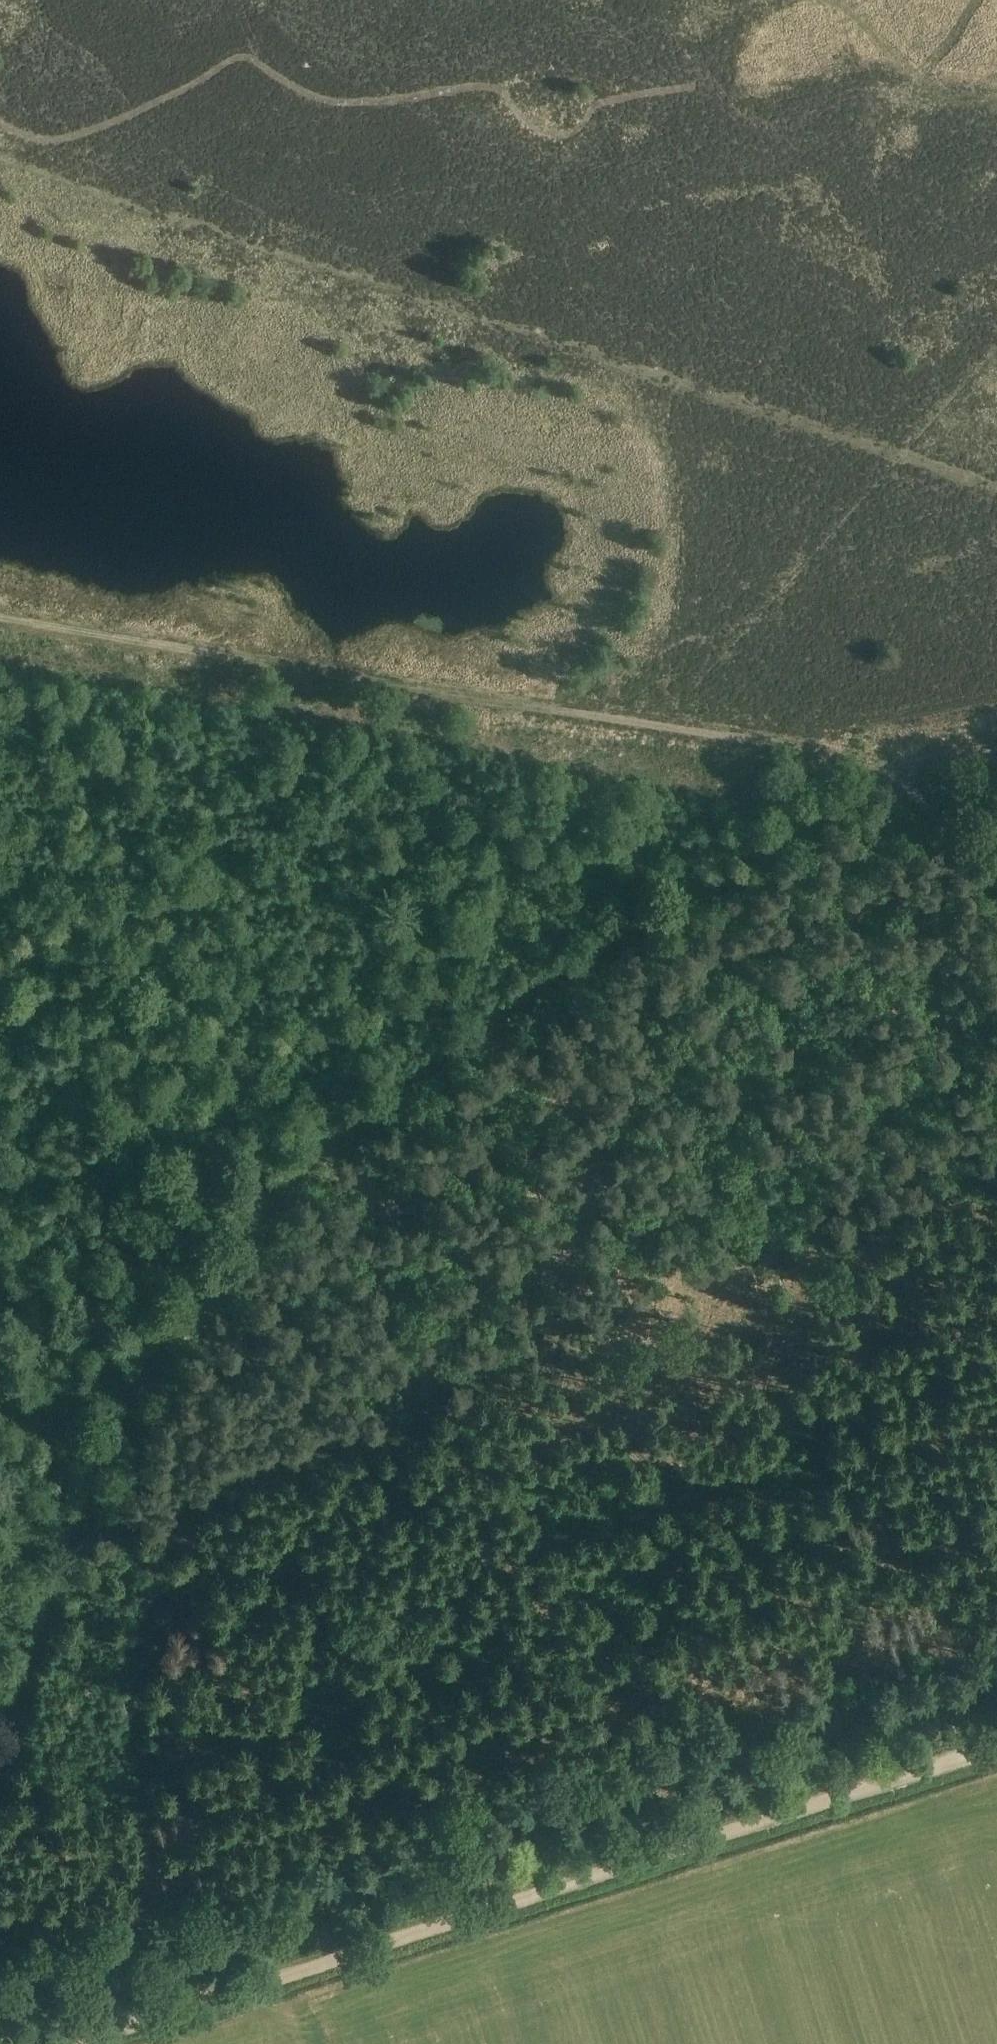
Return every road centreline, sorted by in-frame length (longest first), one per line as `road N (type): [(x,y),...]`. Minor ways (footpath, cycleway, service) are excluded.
road 1 (track): [(996,872),(905,771),(873,781),(530,989),(372,1105),(212,1266),(153,1355),(101,1462),(0,1764)]
road 2 (track): [(72,2043),(996,1752)]

